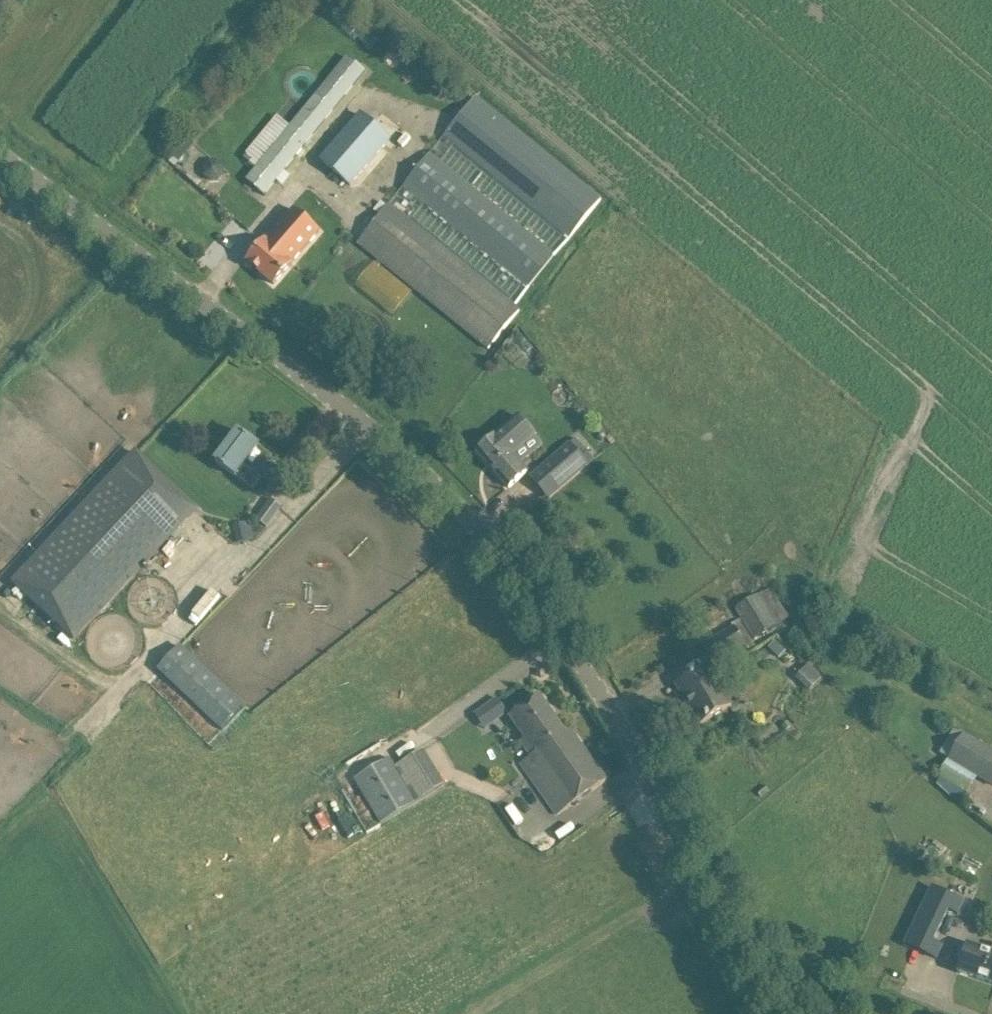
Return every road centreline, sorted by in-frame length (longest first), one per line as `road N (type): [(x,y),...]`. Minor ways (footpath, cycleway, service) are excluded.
road 1 (unclassified): [(800,1013),(548,604),(461,501),(0,145)]

